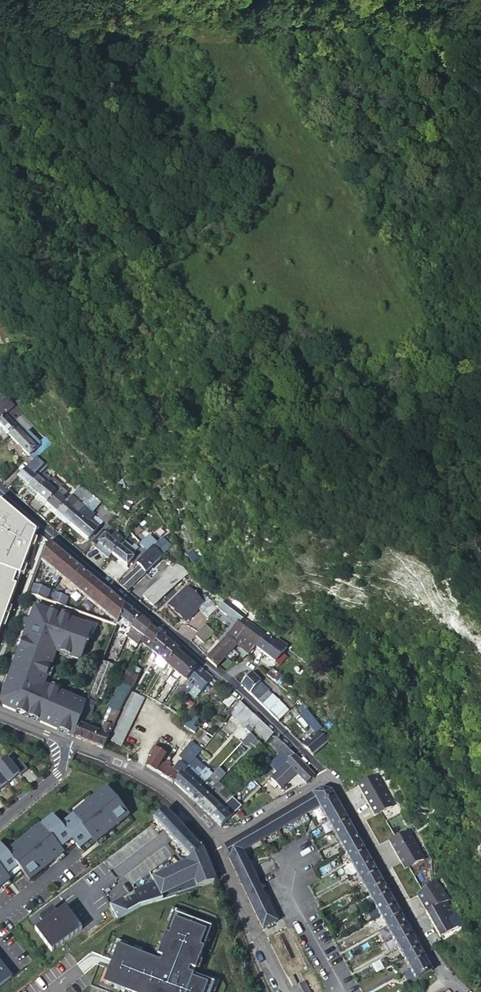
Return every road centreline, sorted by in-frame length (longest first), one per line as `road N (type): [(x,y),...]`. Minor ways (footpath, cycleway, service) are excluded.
road 1 (residential): [(0,486),(329,779)]
road 2 (residential): [(463,991),(441,970),(329,779)]
road 3 (residential): [(285,991),(212,844)]
road 4 (residential): [(189,811),(152,779),(64,737)]
road 5 (residential): [(329,779),(212,844)]

